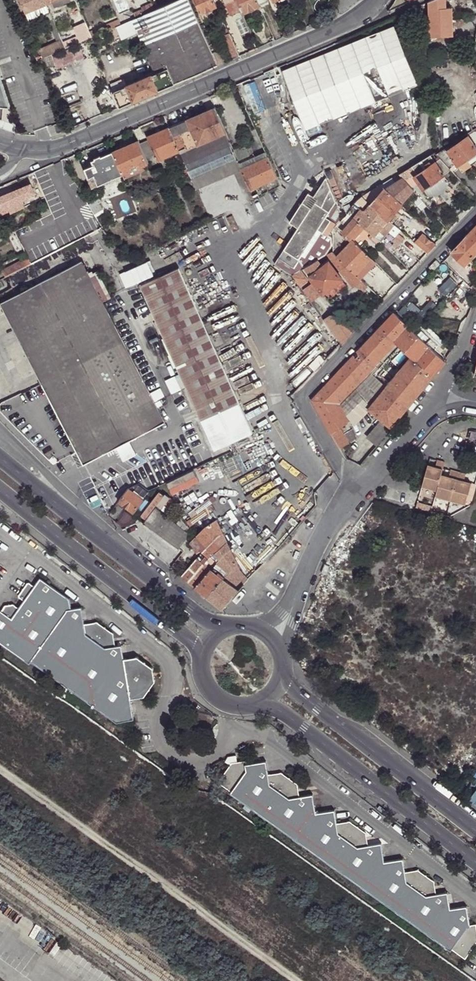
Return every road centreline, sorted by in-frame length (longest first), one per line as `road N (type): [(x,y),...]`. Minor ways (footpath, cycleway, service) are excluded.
road 1 (residential): [(18,152),(80,141),(329,34),(380,0)]
road 2 (track): [(299,980),(0,768)]
road 3 (unclassified): [(475,216),(302,400),(346,469),(366,482)]
road 4 (primary): [(267,704),(475,866)]
road 5 (primary): [(0,490),(197,656)]
road 6 (primary): [(475,832),(300,695),(285,671)]
road 7 (unclassified): [(177,598),(0,427)]
road 8 (primary): [(177,598),(0,456)]
road 9 (unclassified): [(366,482),(330,524),(299,595)]

